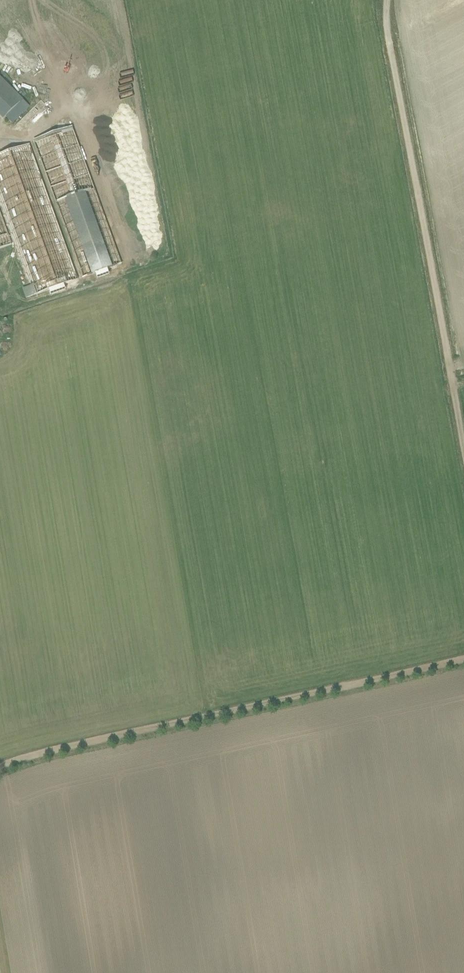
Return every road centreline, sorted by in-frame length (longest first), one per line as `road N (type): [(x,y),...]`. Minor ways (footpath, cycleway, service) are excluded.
road 1 (track): [(0,768),(463,660)]
road 2 (track): [(385,0),(463,444)]

